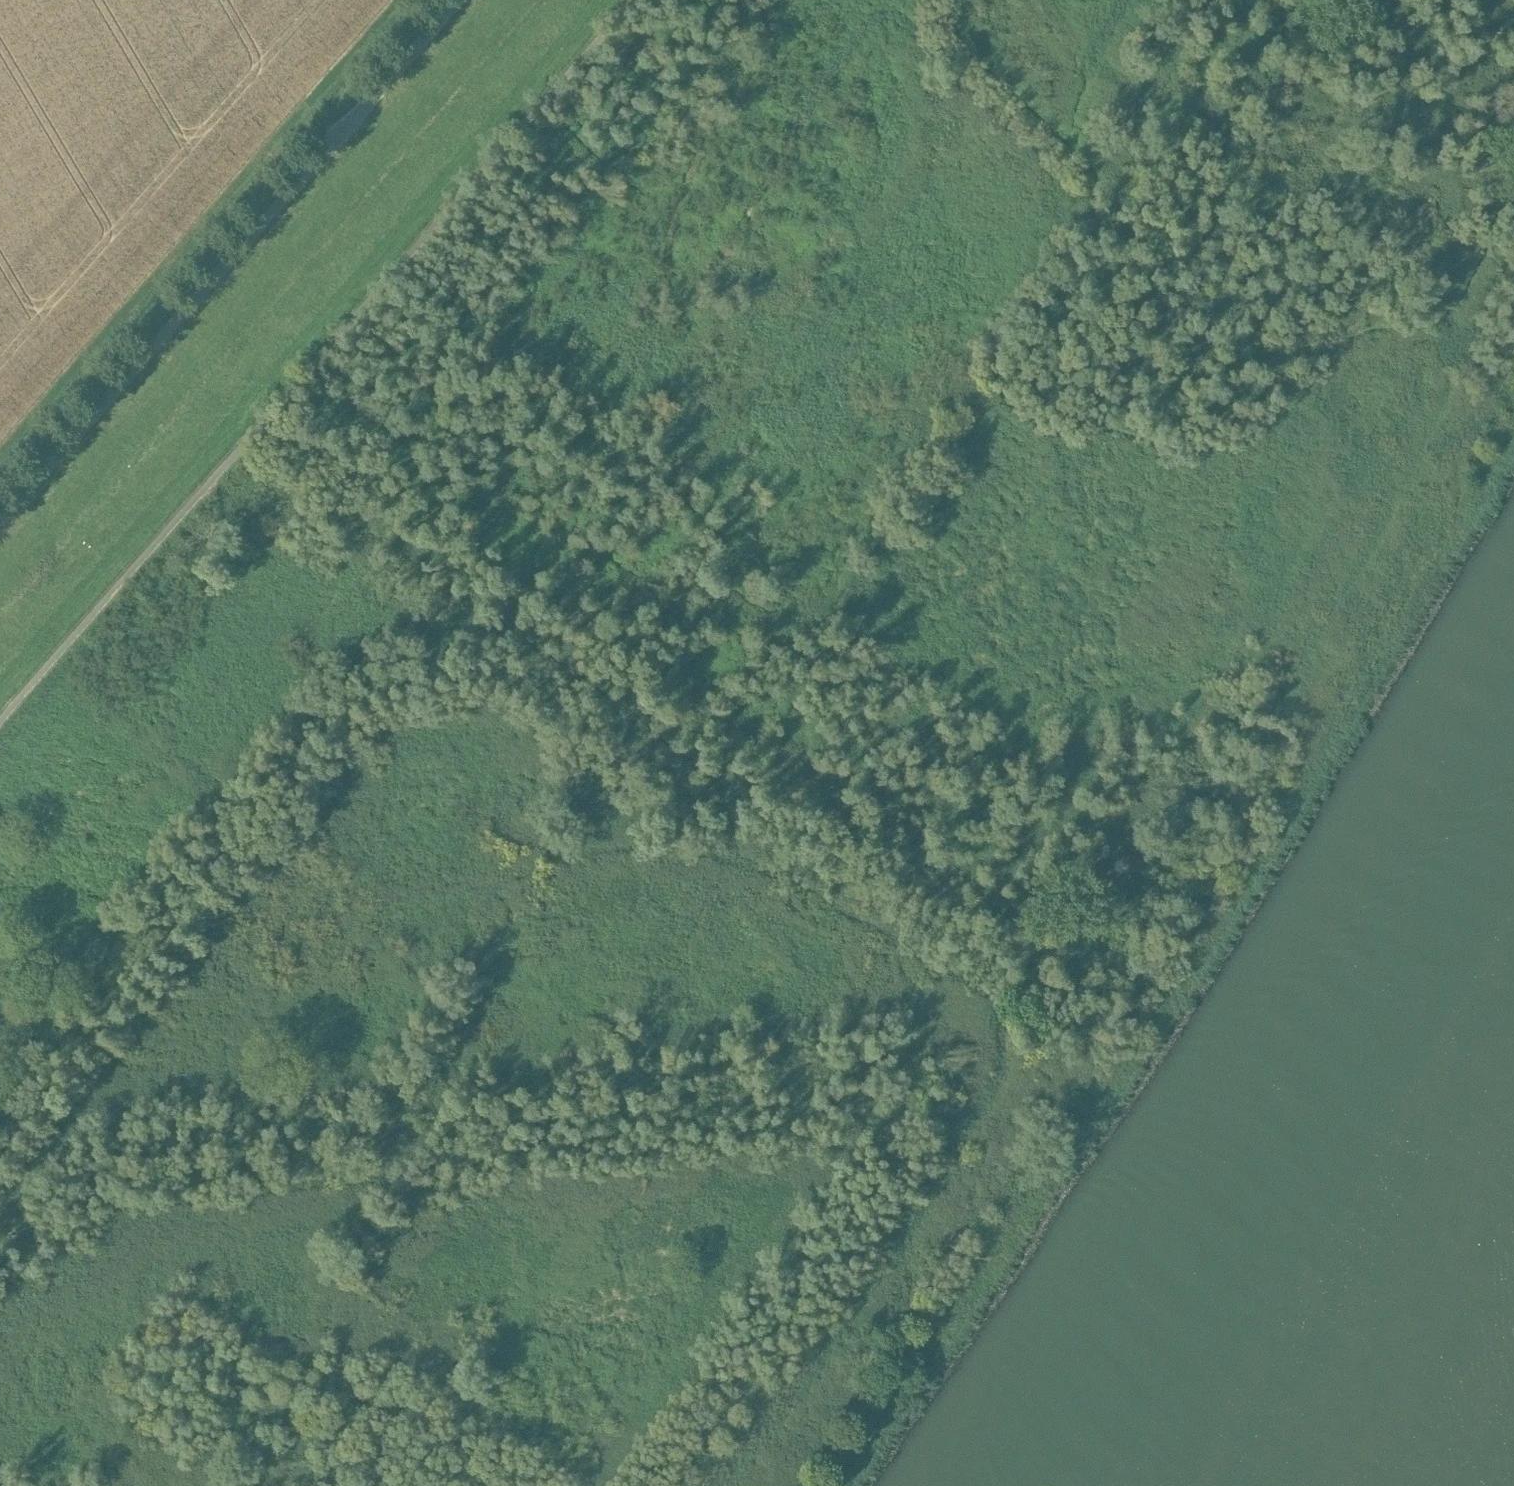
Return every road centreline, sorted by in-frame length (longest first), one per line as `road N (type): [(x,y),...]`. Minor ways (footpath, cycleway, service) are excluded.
road 1 (unclassified): [(0,521),(461,0)]

